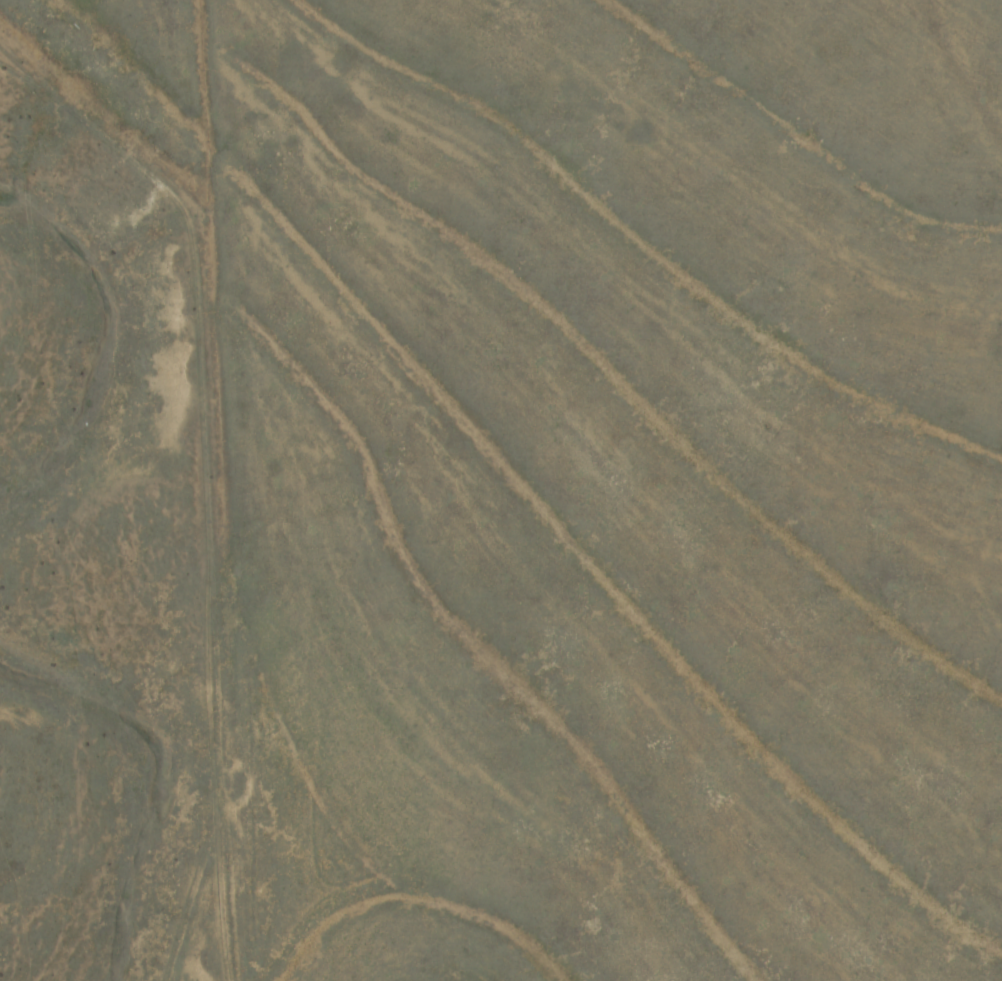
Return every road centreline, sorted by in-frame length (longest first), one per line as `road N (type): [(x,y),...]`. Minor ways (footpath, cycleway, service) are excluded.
road 1 (residential): [(154,980),(216,412),(247,272),(0,163)]

